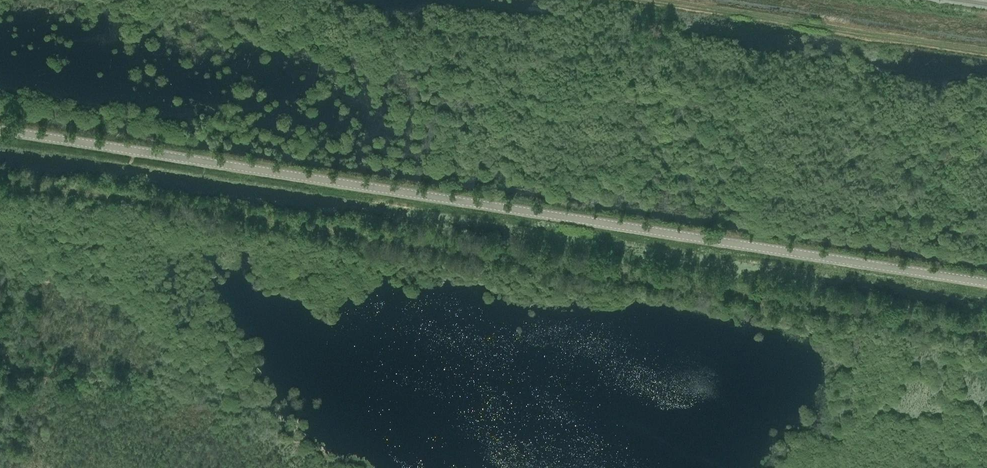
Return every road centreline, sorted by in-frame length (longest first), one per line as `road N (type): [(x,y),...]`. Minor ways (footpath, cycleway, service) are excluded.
road 1 (tertiary): [(986,283),(0,130)]
road 2 (track): [(661,0),(986,52)]

